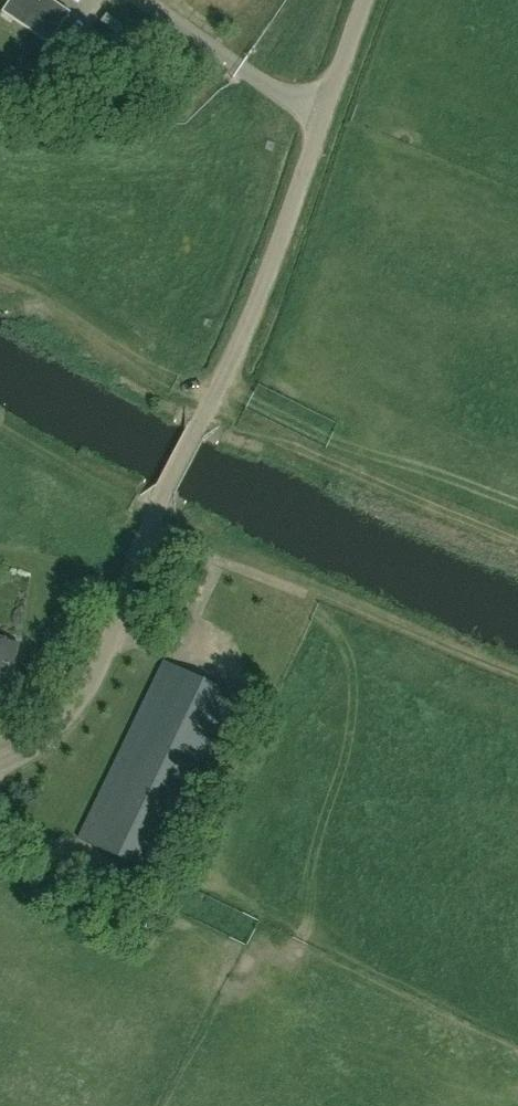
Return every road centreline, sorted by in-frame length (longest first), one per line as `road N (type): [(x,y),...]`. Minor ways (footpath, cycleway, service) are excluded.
road 1 (unclassified): [(0,764),(43,741),(97,670),(161,498),(258,300),(365,0)]
road 2 (track): [(0,424),(154,516),(517,671)]

